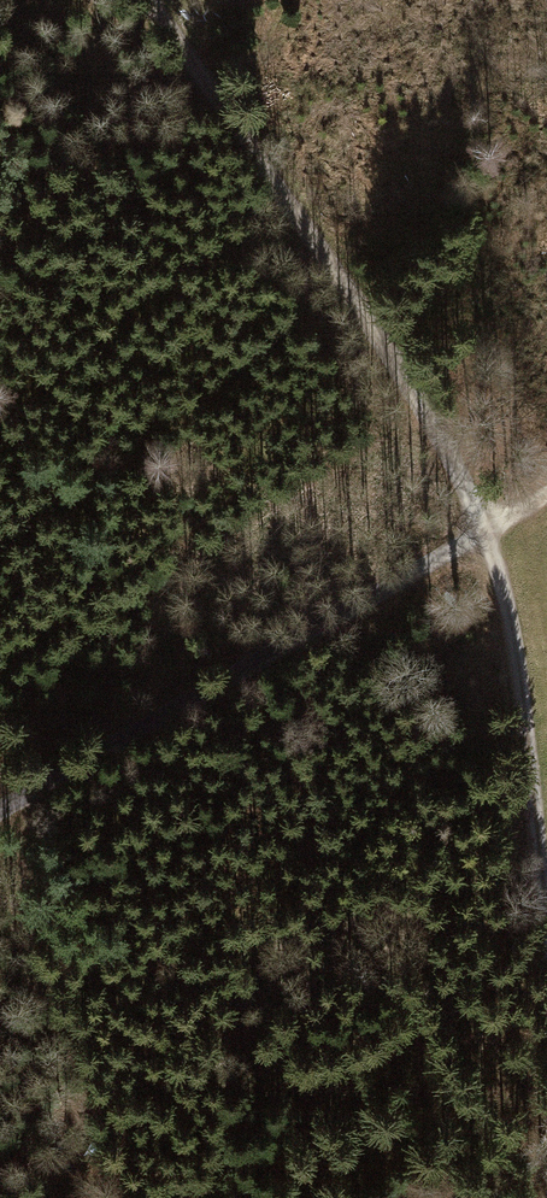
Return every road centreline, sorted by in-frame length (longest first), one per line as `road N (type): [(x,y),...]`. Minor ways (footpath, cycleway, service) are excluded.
road 1 (track): [(149,0),(401,375),(487,535),(508,624),(546,924)]
road 2 (track): [(546,493),(487,535),(0,809)]

